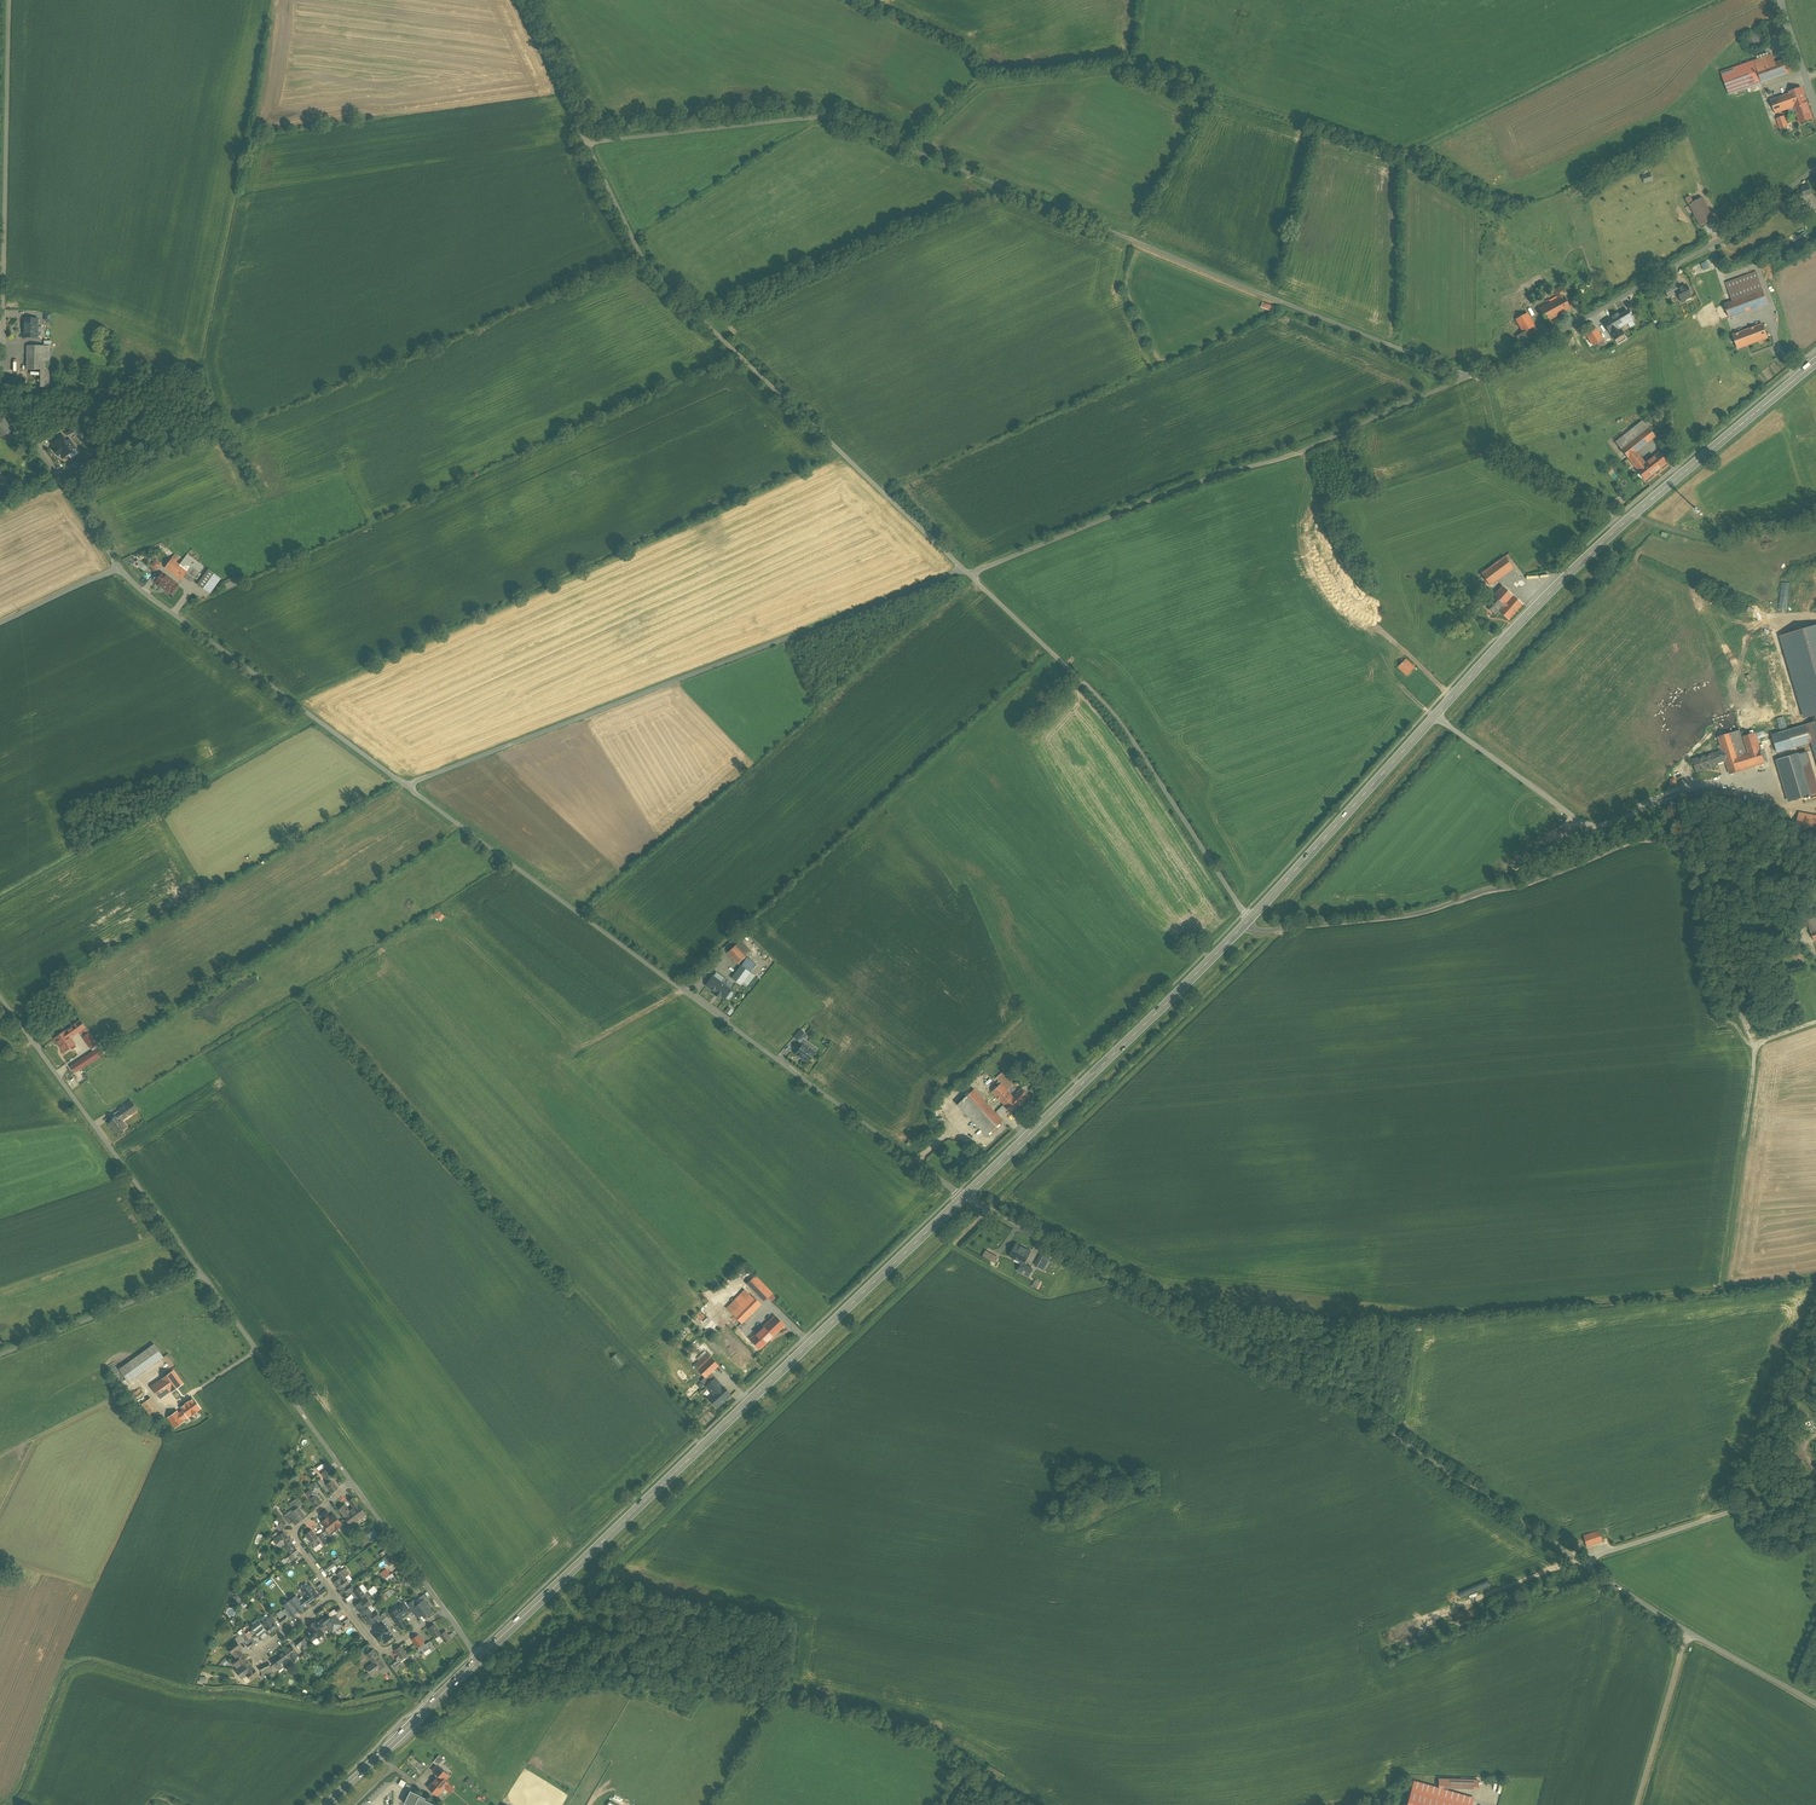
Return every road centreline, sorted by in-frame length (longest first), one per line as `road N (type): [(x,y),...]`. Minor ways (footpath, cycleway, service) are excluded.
road 1 (unclassified): [(583,136),(817,116),(882,130),(1478,371)]
road 2 (unclassified): [(1688,1630),(1367,1411),(965,1195)]
road 3 (secondary): [(1247,922),(1578,565),(1815,363)]
road 4 (unclassified): [(414,781),(965,1195)]
road 5 (secondary): [(478,1660),(965,1195)]
road 6 (unclassified): [(9,0),(0,392),(119,562)]
road 7 (unclassified): [(962,568),(414,781)]
road 8 (unclassified): [(583,136),(646,273),(962,568)]
road 9 (unclassified): [(1478,371),(1270,462),(1152,498),(967,573)]
road 10 (unclassified): [(967,573),(1104,702),(1247,922)]
road 11 (unclassified): [(1815,162),(1721,237),(1478,371)]
road 12 (secondary): [(965,1195),(1247,922)]
road 13 (unclassified): [(119,562),(414,781)]
road 14 (unclassified): [(0,993),(202,1271)]
road 15 (unclassified): [(202,1271),(351,1483)]
road 16 (unclassified): [(0,1350),(202,1271)]
road 17 (secondary): [(327,1804),(478,1660)]
road 18 (unclassified): [(1688,1630),(1635,1804)]
road 19 (unclassified): [(351,1483),(445,1608)]
road 20 (unclassified): [(520,0),(583,136)]
road 21 (unclassified): [(445,1608),(383,1647),(335,1591)]
road 22 (unclassified): [(1815,1700),(1688,1630)]
road 23 (unclassified): [(335,1591),(296,1533),(351,1483)]
road 24 (unclassified): [(119,562),(0,621)]

